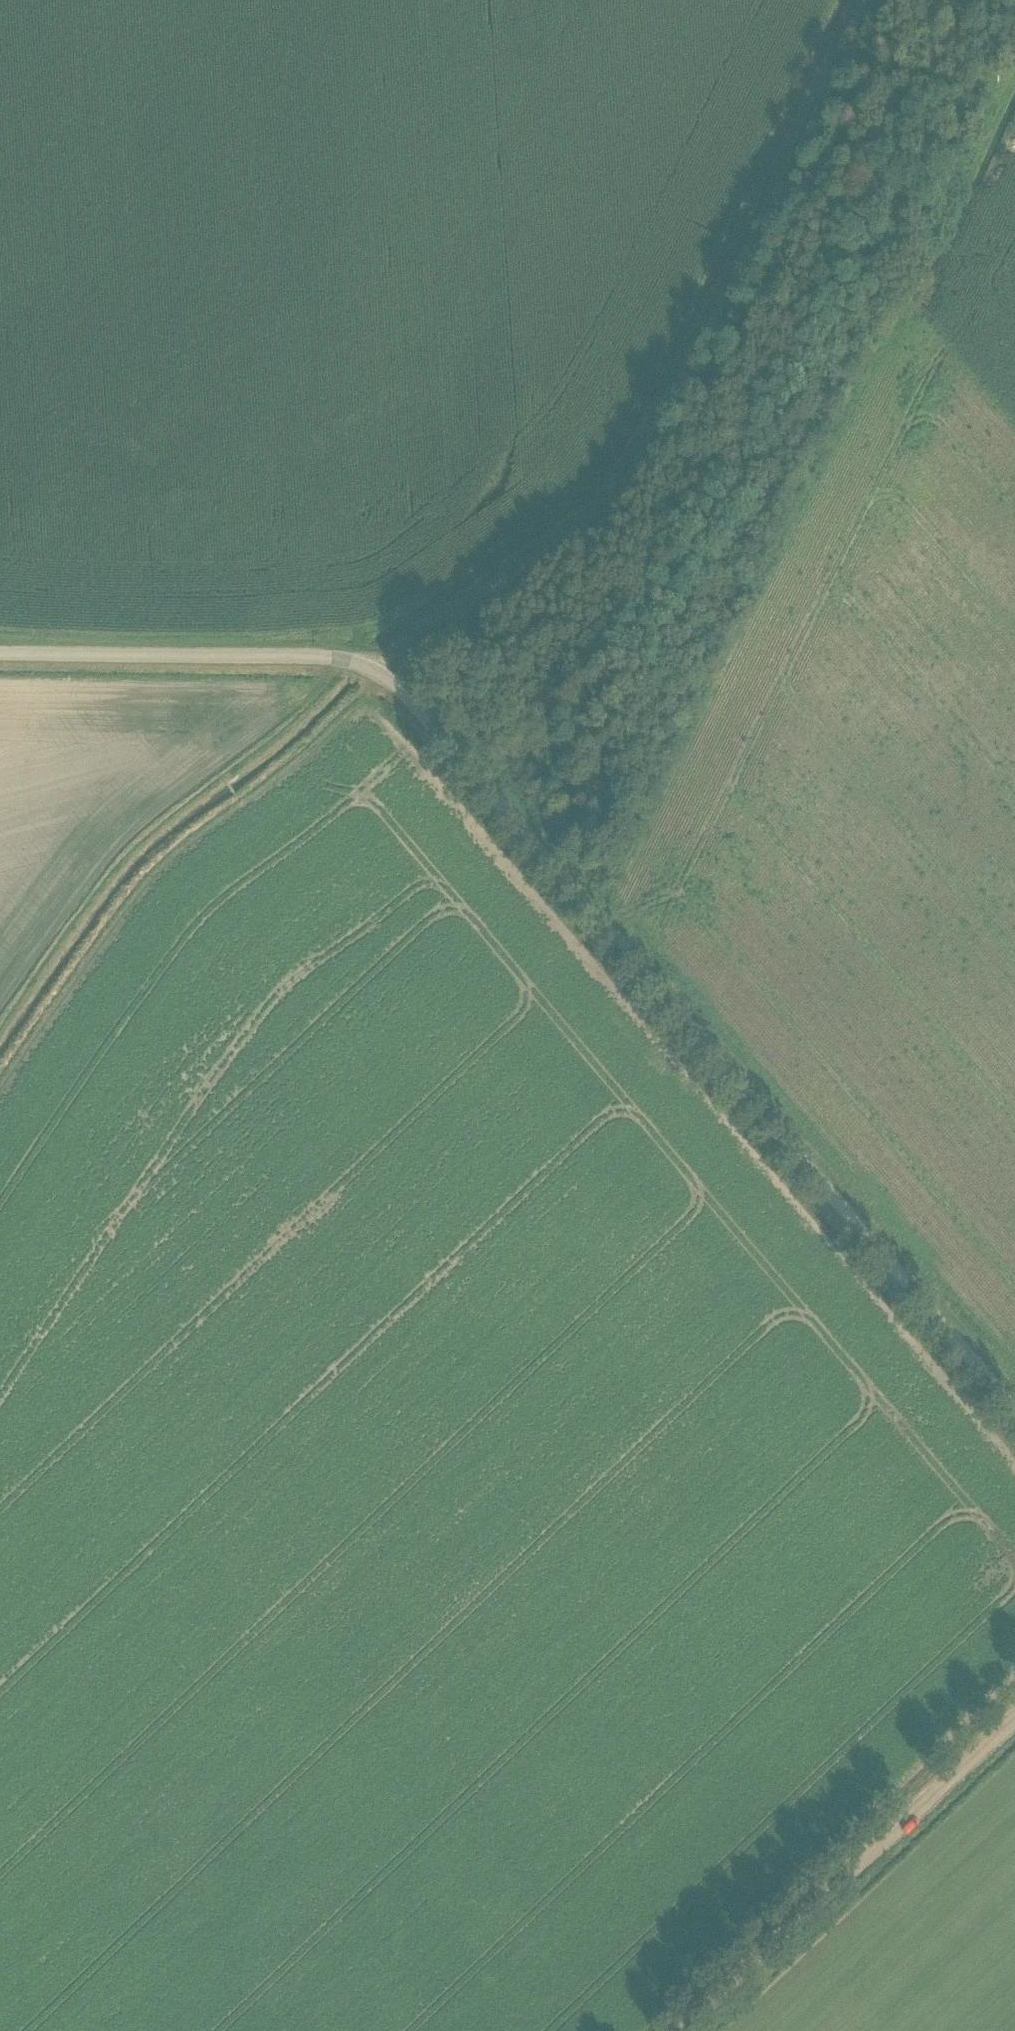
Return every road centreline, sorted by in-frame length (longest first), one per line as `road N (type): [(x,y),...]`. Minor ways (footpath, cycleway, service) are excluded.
road 1 (unclassified): [(1014,1413),(377,668),(328,658),(0,654)]
road 2 (track): [(377,668),(562,529),(611,473),(645,422),(854,0)]
road 3 (track): [(1014,1718),(686,2030)]

